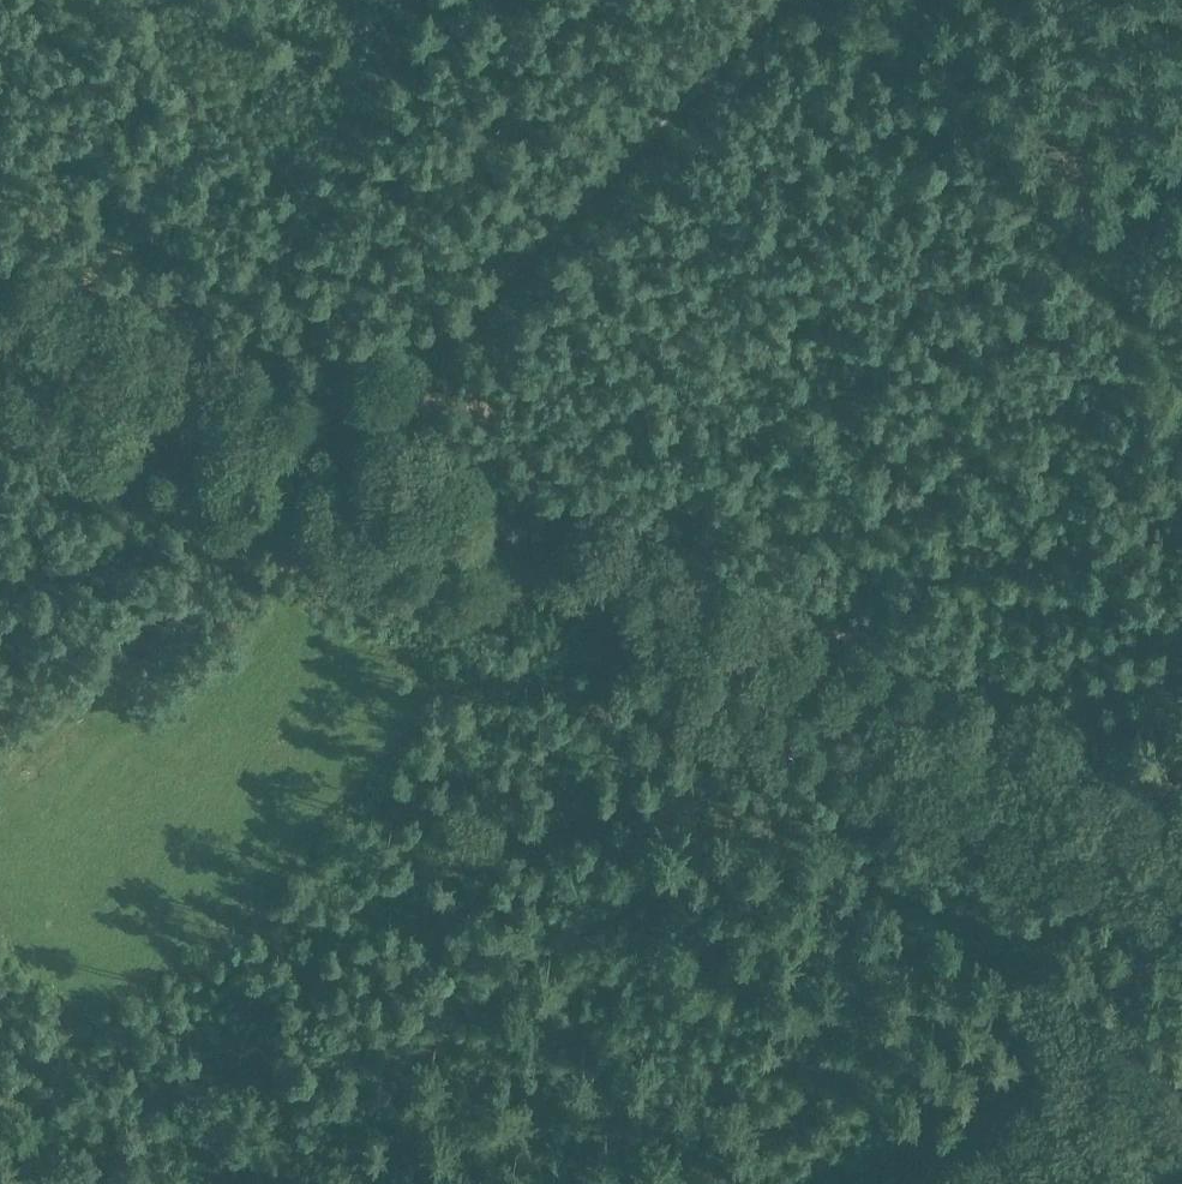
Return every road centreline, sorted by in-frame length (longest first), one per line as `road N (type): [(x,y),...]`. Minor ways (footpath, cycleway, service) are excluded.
road 1 (track): [(786,0),(311,465),(1181,851)]

